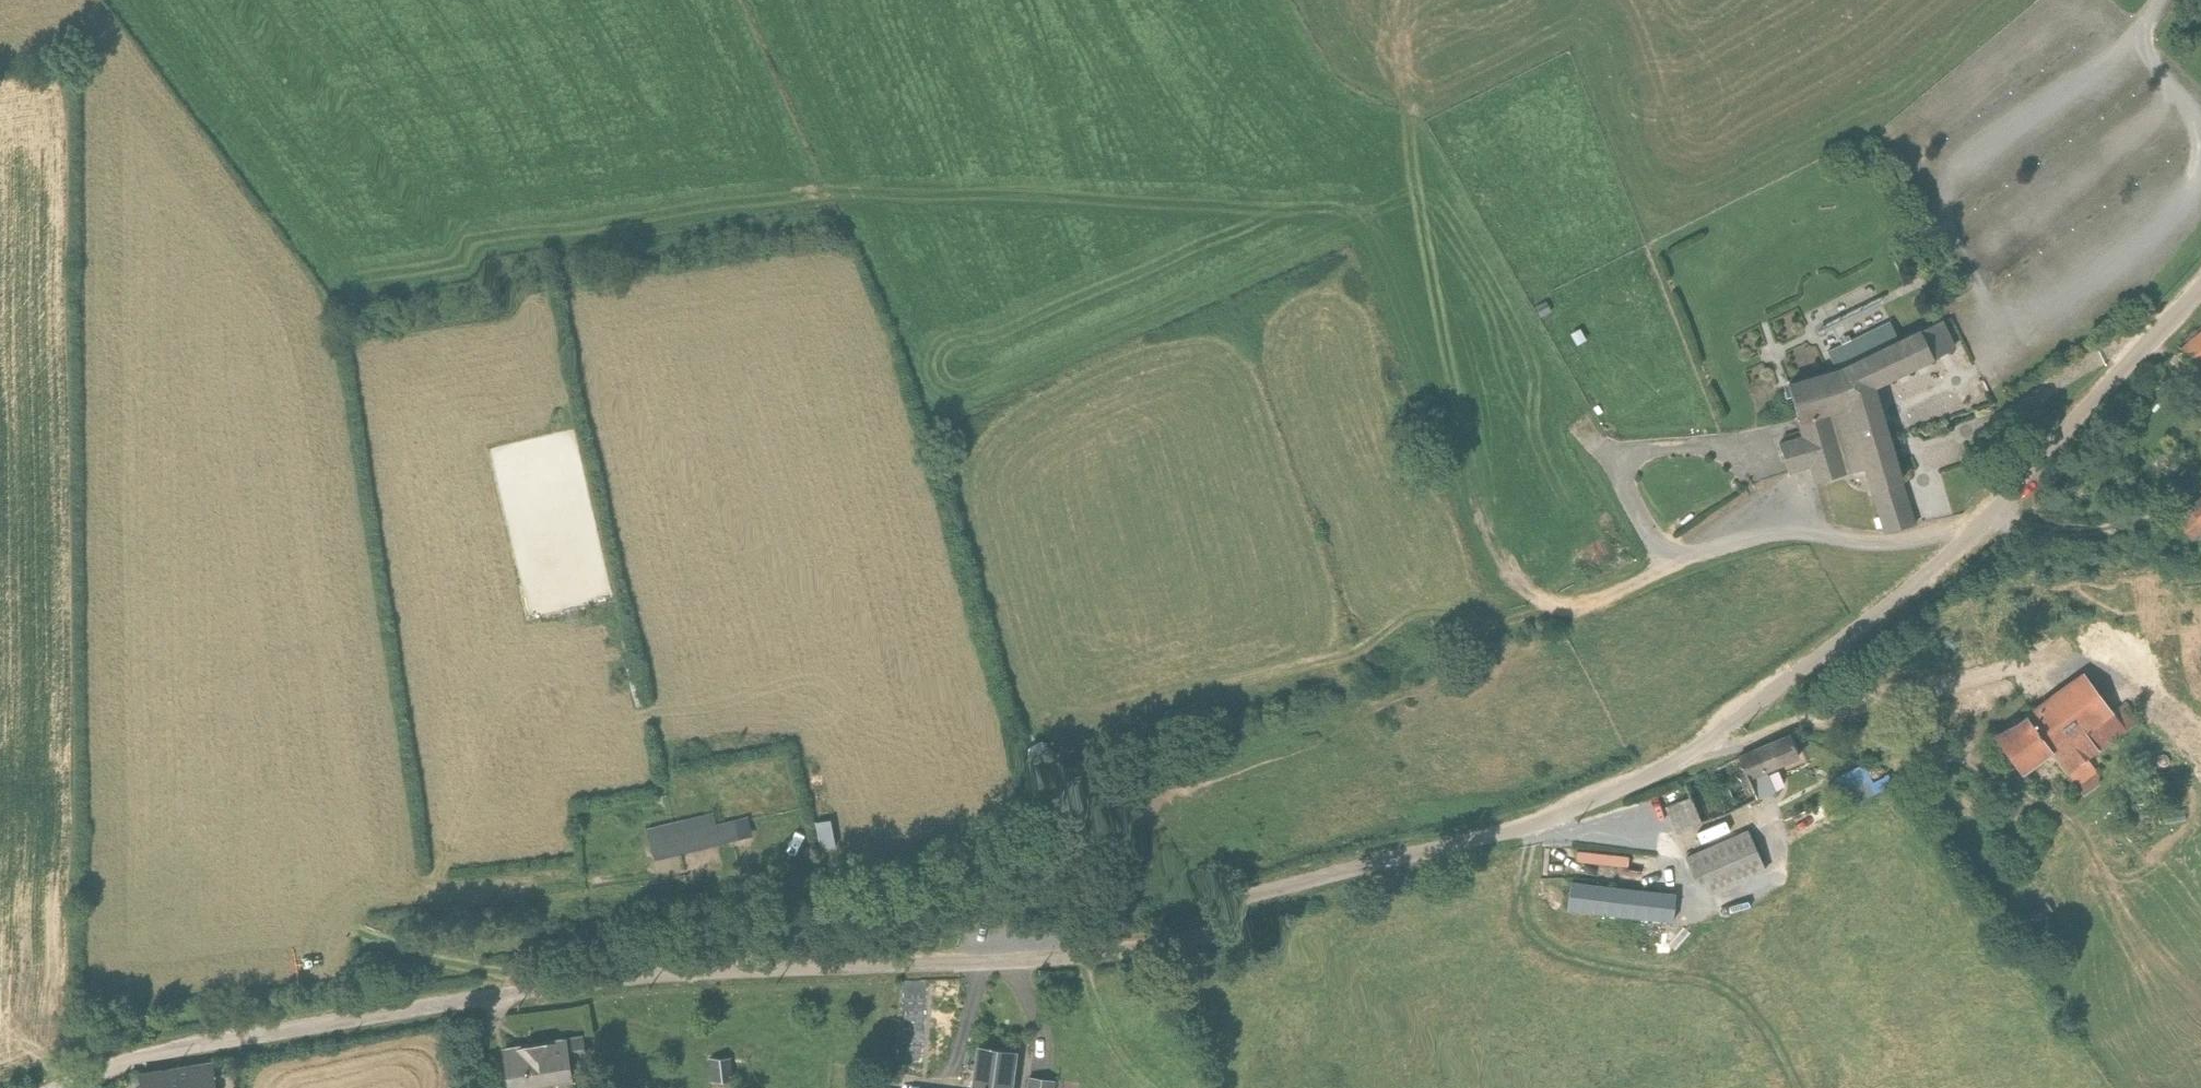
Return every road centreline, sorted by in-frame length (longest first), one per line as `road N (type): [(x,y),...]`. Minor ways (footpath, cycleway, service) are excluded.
road 1 (unclassified): [(2200,323),(1986,555),(1910,619),(1683,788),(1556,844),(1216,934),(1078,955),(590,981),(178,1048),(61,1087)]

